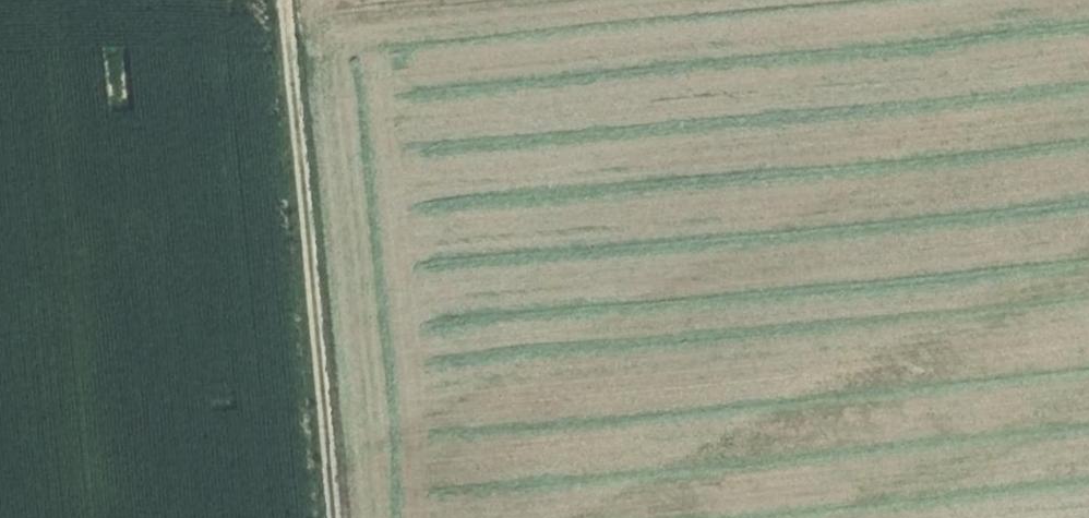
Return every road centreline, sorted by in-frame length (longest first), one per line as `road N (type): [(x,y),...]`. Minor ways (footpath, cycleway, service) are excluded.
road 1 (track): [(284,0),(339,517)]

